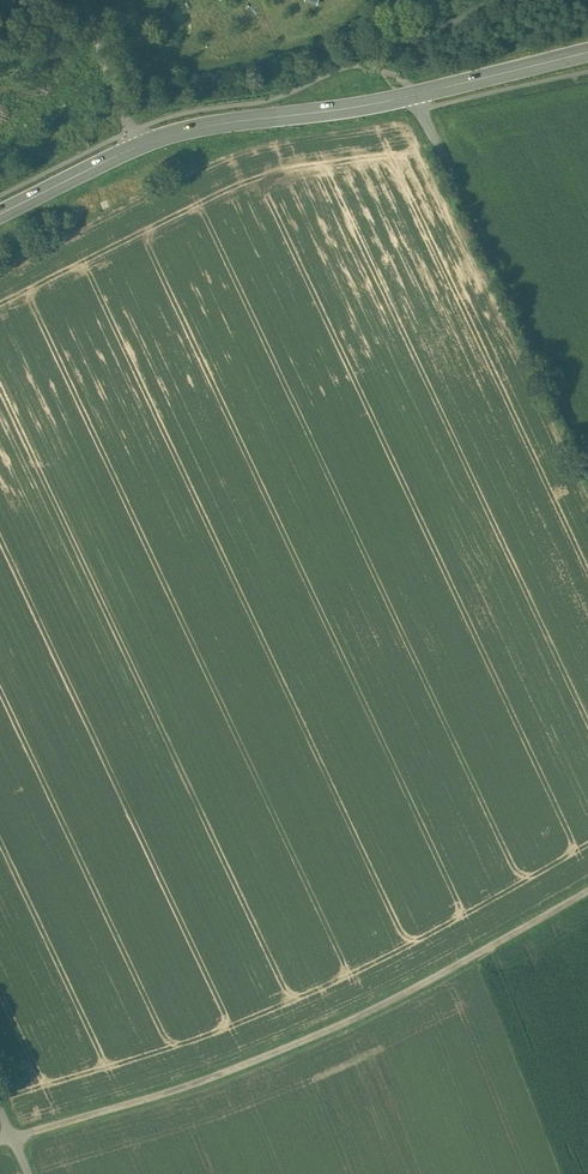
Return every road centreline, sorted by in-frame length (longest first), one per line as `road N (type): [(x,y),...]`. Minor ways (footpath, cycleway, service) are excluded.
road 1 (track): [(14,1137),(301,1042),(587,891)]
road 2 (unclassified): [(587,457),(415,94)]
road 3 (secondary): [(138,146),(204,126),(415,94)]
road 4 (secondary): [(415,94),(587,52)]
road 5 (unclassified): [(85,0),(138,146)]
road 6 (secondary): [(0,213),(138,146)]

